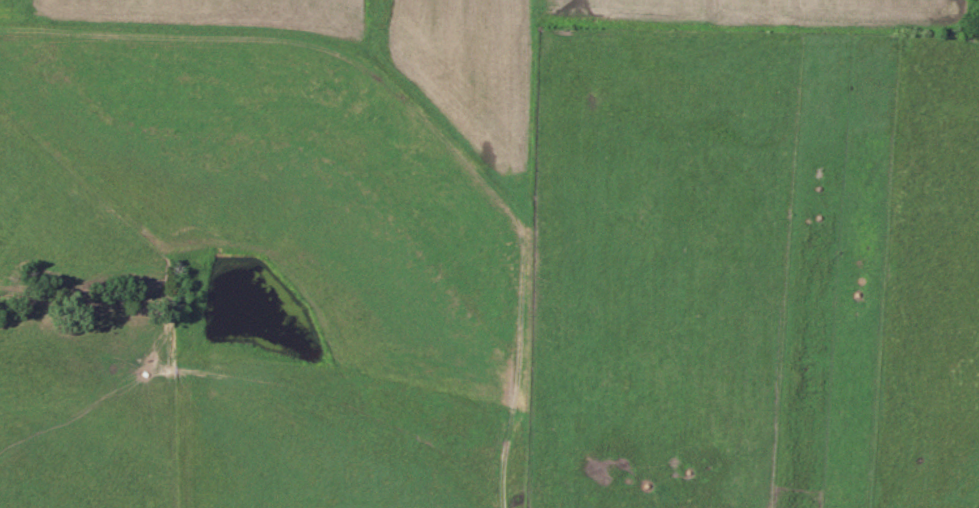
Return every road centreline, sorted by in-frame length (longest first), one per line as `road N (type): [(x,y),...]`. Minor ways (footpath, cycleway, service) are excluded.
road 1 (residential): [(530,0),(531,169),(511,507)]

